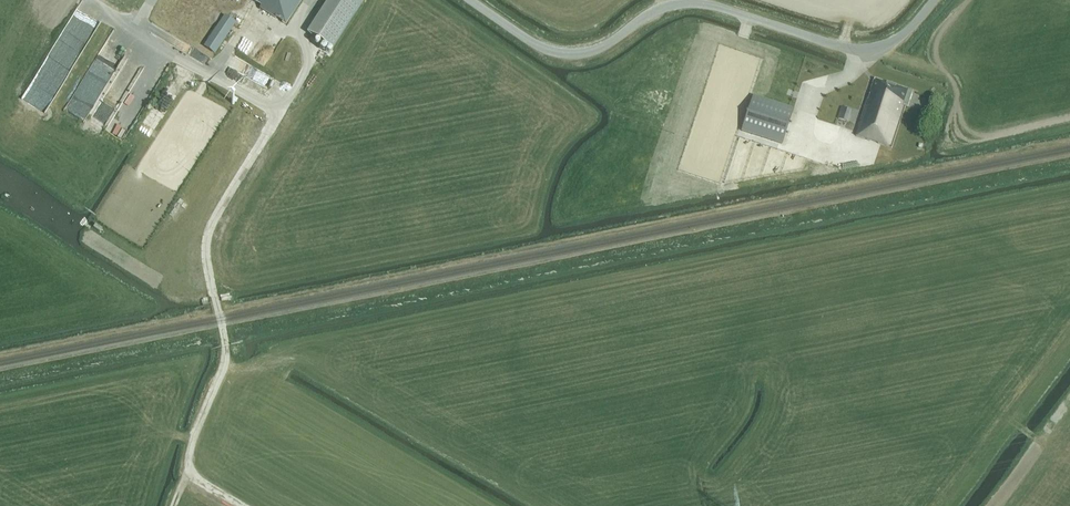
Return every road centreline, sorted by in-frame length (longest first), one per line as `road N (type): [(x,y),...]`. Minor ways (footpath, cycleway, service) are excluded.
road 1 (track): [(294,29),(307,68),(209,236),(226,348),(189,468),(240,505)]
road 2 (unclassified): [(935,0),(904,35),(871,49),(687,3),(655,11),(602,47),(574,54),(543,48),(470,0)]

